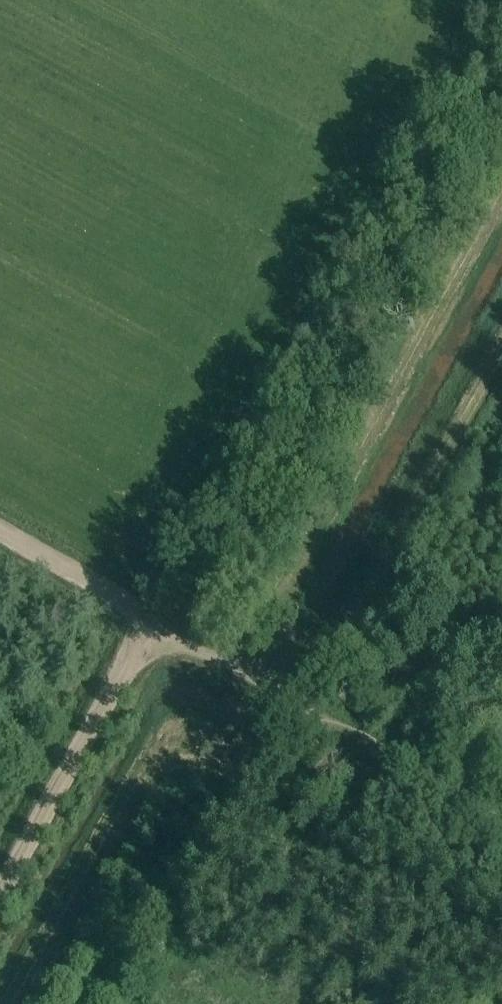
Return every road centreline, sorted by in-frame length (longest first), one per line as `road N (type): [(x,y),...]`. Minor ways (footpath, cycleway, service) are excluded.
road 1 (track): [(162,626),(499,0)]
road 2 (track): [(501,187),(239,669)]
road 3 (track): [(339,725),(303,774),(264,767),(196,730),(161,742),(17,1003)]
road 4 (track): [(274,689),(292,656),(335,621),(398,536),(501,348)]
road 5 (track): [(152,621),(501,813)]
road 6 (track): [(0,537),(152,621)]
road 7 (track): [(0,890),(76,752)]
road 8 (track): [(76,752),(152,621)]

